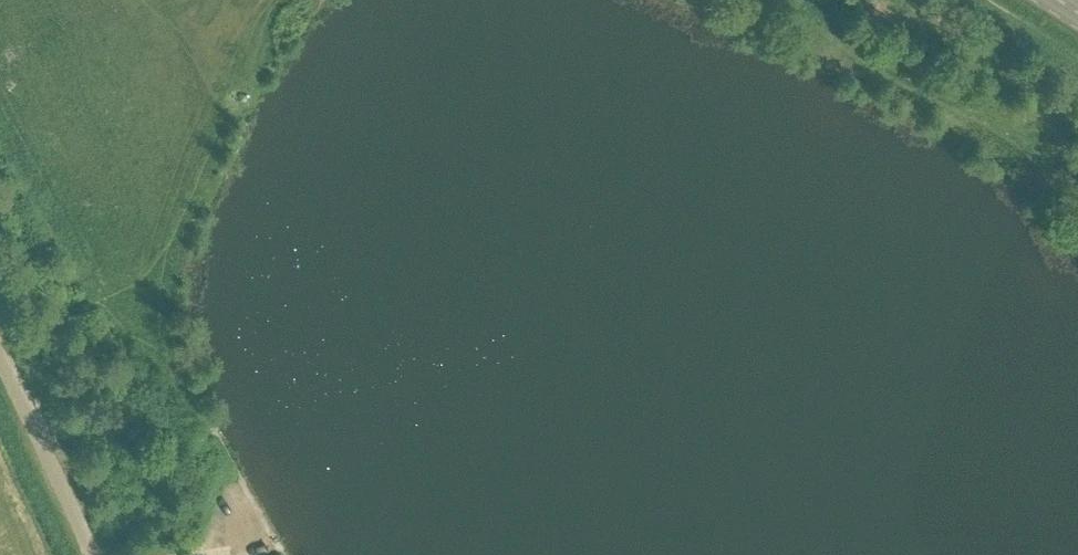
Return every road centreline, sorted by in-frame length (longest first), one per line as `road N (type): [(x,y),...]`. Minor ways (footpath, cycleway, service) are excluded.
road 1 (unclassified): [(90,554),(0,363)]

